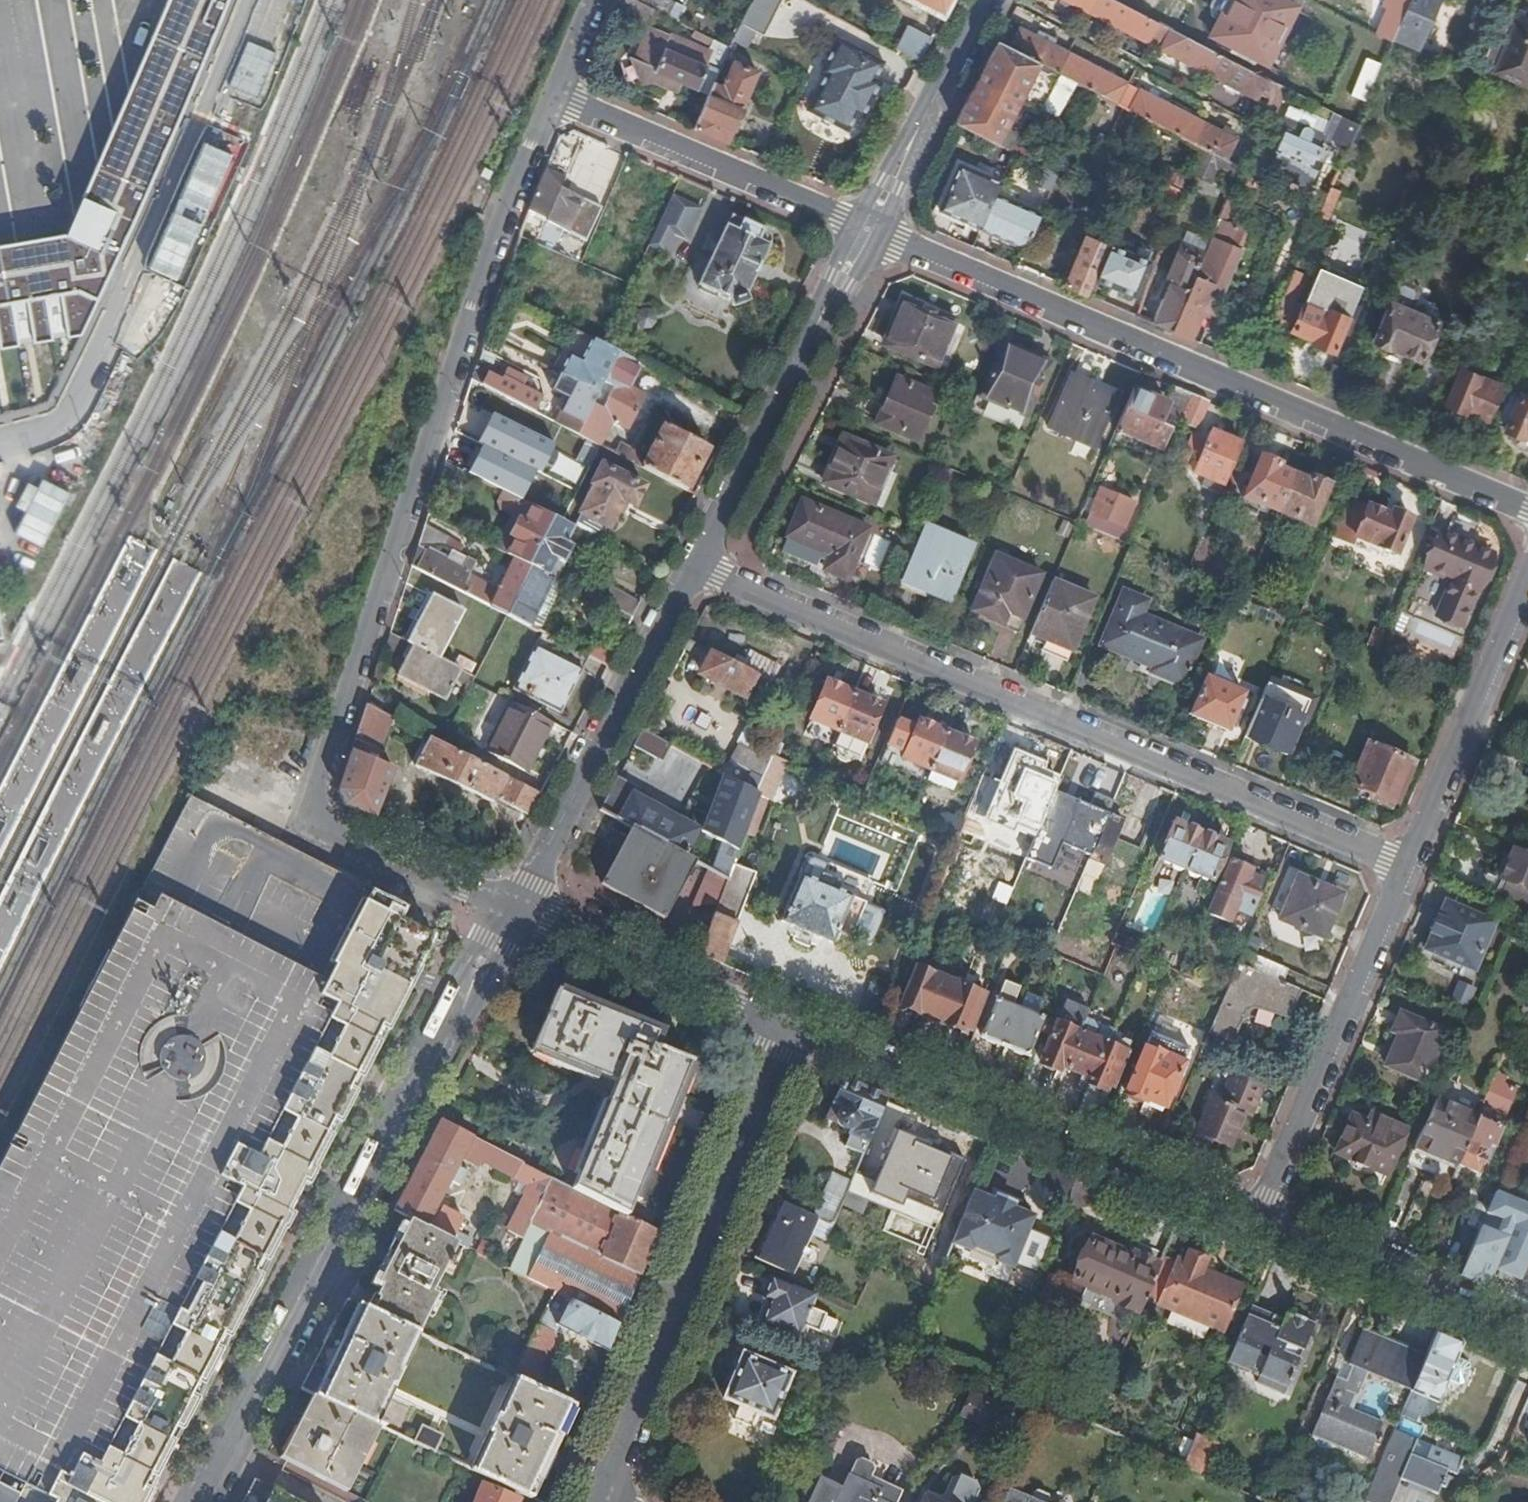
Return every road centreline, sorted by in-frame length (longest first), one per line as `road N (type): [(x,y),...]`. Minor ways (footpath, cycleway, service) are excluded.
road 1 (residential): [(521,912),(311,820),(508,217),(558,99)]
road 2 (residential): [(698,566),(1406,865)]
road 3 (residential): [(1527,507),(868,226)]
road 4 (residential): [(198,1501),(491,938),(521,912)]
road 5 (residential): [(0,447),(54,437),(80,411),(263,0)]
road 6 (tertiary): [(793,1027),(599,1501)]
road 7 (residential): [(793,1027),(1257,1223)]
road 8 (tertiary): [(698,566),(521,912)]
road 9 (residential): [(1257,1223),(1406,865)]
road 10 (tertiary): [(868,226),(698,566)]
road 11 (residential): [(558,99),(868,226)]
road 12 (residential): [(1406,865),(1527,585)]
road 13 (tertiary): [(521,912),(793,1027)]
road 14 (residential): [(1257,1223),(1527,1337)]
road 15 (tertiary): [(985,0),(868,226)]

